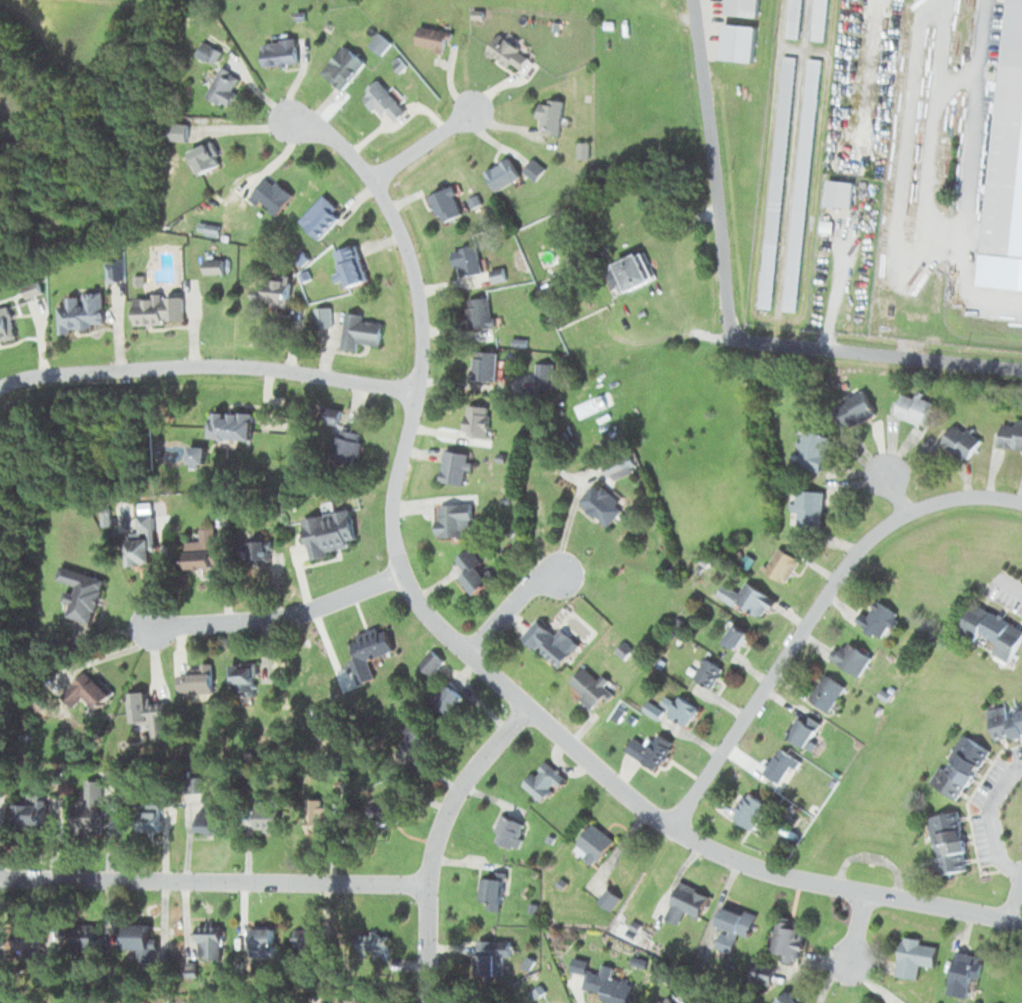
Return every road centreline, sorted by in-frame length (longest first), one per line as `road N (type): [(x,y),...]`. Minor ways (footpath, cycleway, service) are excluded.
road 1 (residential): [(1021,922),(720,857),(656,819),(428,616),(391,555),(385,516),(418,354),(406,257),(364,167),(330,134),(286,119)]
road 2 (residential): [(1021,502),(973,494),(917,503),(874,533),(840,566),(667,825)]
road 3 (residential): [(428,878),(0,878)]
road 4 (residential): [(0,381),(195,362),(287,368),(410,392)]
road 5 (residential): [(428,1002),(428,878),(445,797),(527,704)]
road 6 (residential): [(1021,370),(726,341)]
road 7 (residential): [(140,627),(264,623),(401,573)]
road 8 (residential): [(368,175),(475,104)]
road 9 (residential): [(469,653),(531,579),(560,572)]

